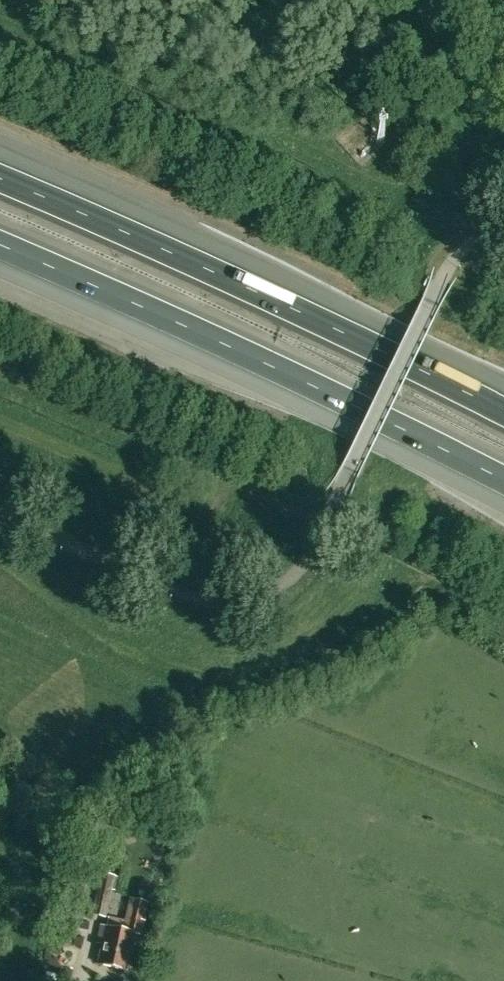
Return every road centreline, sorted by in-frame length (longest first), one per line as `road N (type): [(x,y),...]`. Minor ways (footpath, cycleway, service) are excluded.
road 1 (motorway): [(0,248),(503,482)]
road 2 (motorway): [(503,413),(0,181)]
road 3 (track): [(0,24),(394,194)]

